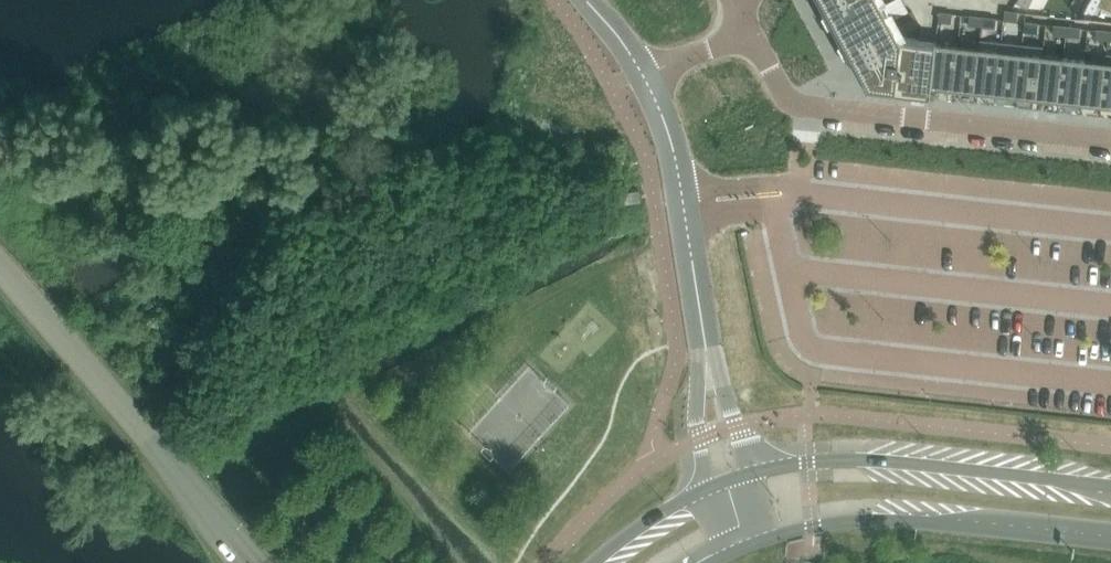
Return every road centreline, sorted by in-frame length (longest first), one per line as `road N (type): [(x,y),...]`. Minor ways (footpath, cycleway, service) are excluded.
road 1 (secondary): [(747,541),(813,524),(872,520),(1110,542)]
road 2 (secondary): [(1110,490),(856,460),(747,475)]
road 3 (residential): [(766,68),(788,100),(822,109),(1110,140)]
road 4 (unclassified): [(708,352),(687,237),(678,118)]
road 5 (secondary): [(712,486),(638,527),(595,562)]
road 6 (unclassified): [(708,352),(699,439),(712,486)]
road 7 (unclassified): [(747,475),(708,352)]

